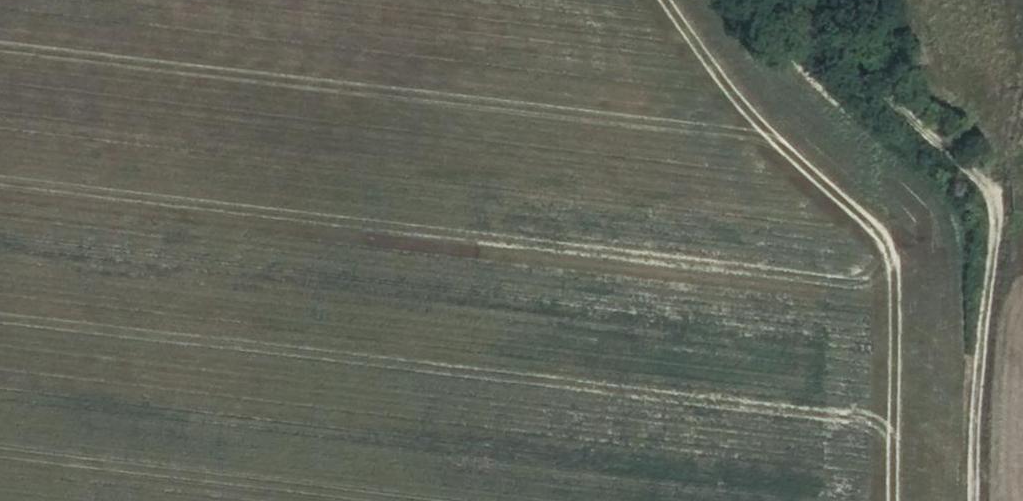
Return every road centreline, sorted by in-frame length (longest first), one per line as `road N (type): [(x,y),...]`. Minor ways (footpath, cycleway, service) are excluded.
road 1 (track): [(971,500),(969,399),(1005,202),(807,0)]

